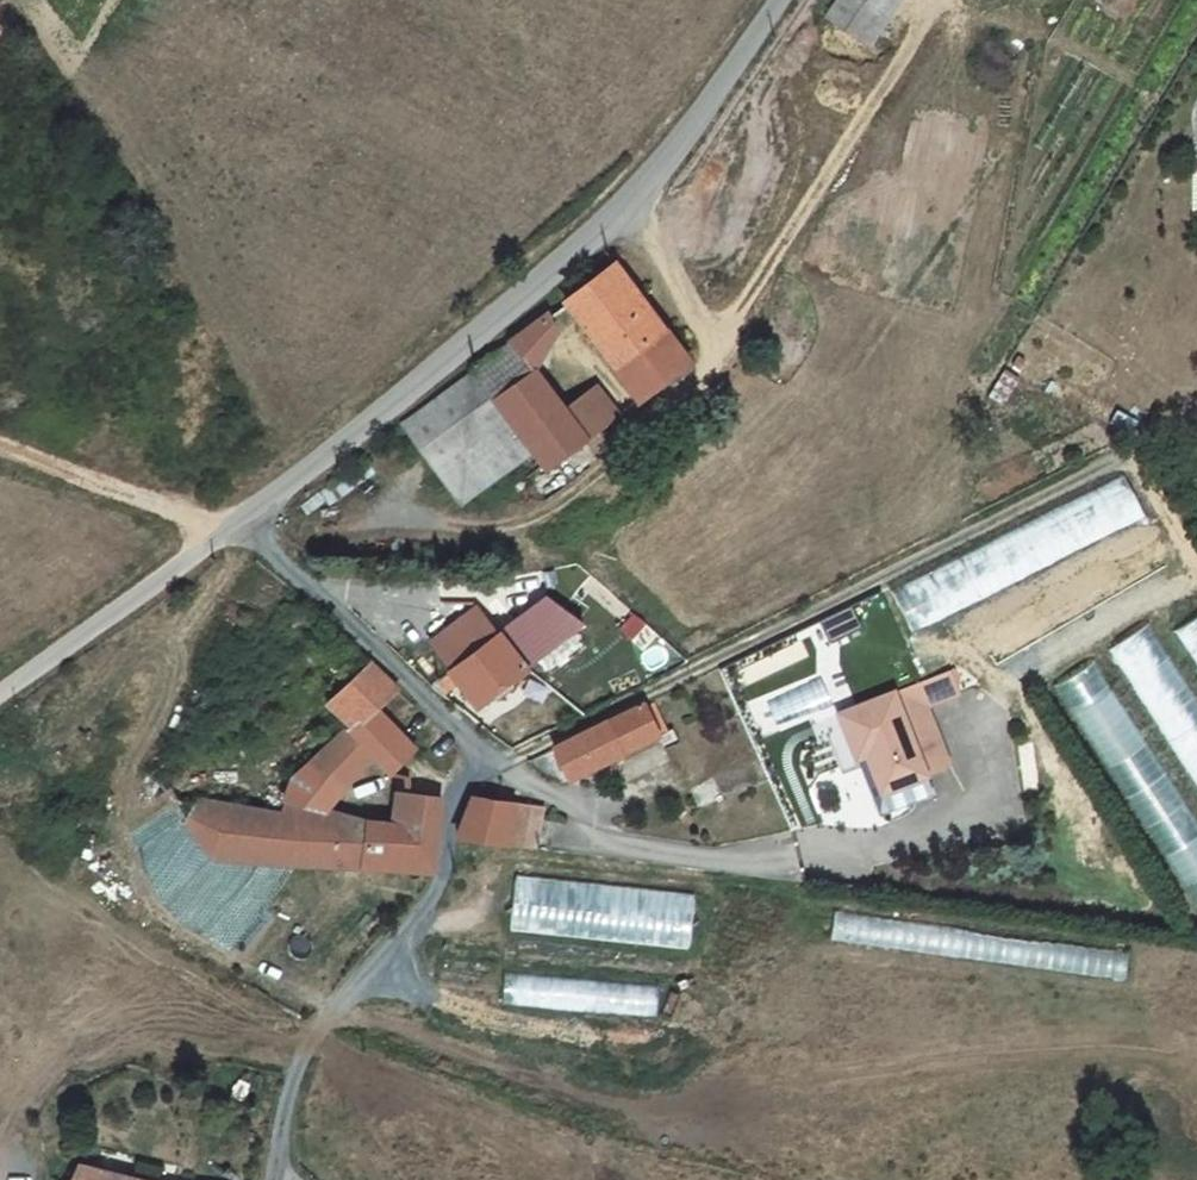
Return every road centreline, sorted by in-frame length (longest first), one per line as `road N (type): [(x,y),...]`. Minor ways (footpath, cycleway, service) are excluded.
road 1 (track): [(1196,411),(501,764)]
road 2 (unclassified): [(224,528),(495,322),(647,185),(774,0)]
road 3 (unclassified): [(277,1179),(283,1112),(319,1026),(428,902),(444,869),(457,731)]
road 4 (unclassified): [(224,528),(281,558),(457,731)]
road 5 (unclassified): [(0,695),(224,528)]
road 6 (track): [(0,447),(224,528)]

